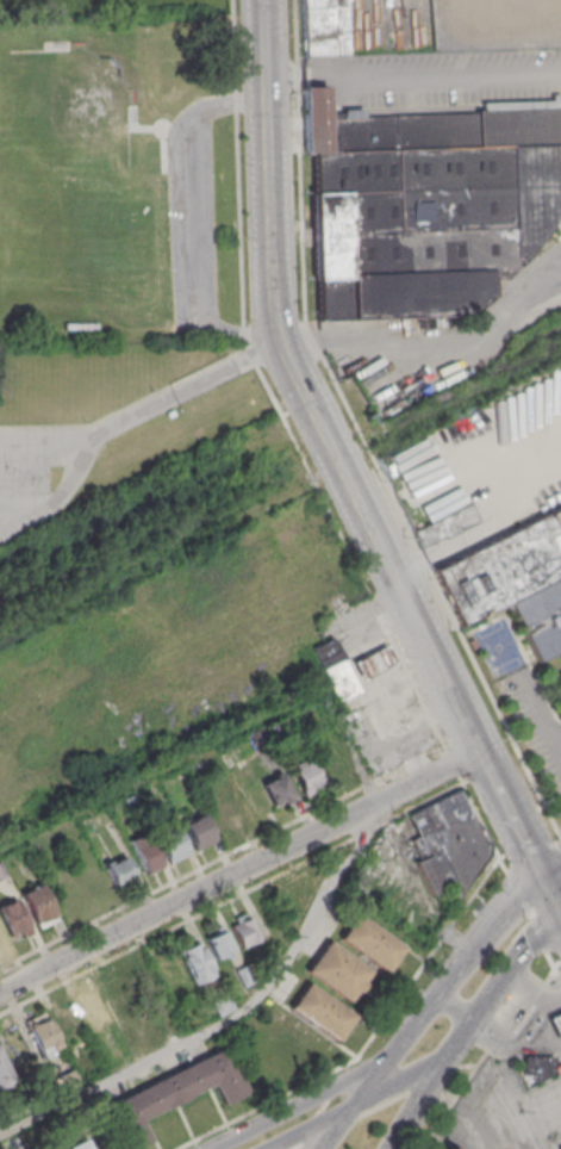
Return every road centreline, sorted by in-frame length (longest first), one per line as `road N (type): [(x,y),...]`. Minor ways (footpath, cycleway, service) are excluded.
road 1 (tertiary): [(548,875),(479,757),(273,334),(266,103)]
road 2 (residential): [(479,757),(0,997)]
road 3 (tertiary): [(548,875),(513,896),(363,1092)]
road 4 (tertiary): [(445,1057),(513,957),(560,919)]
road 5 (residential): [(363,1092),(213,1148)]

